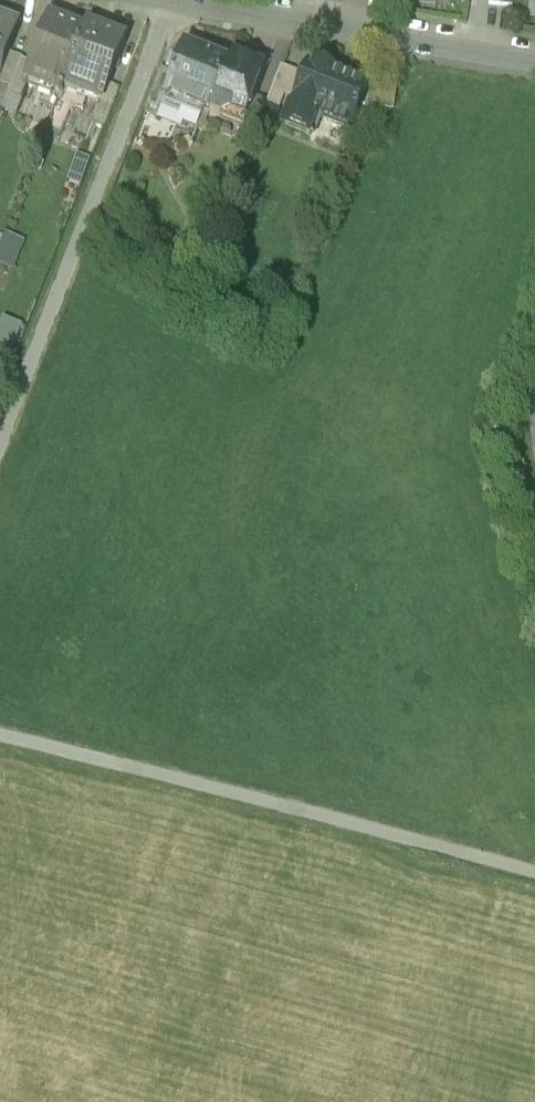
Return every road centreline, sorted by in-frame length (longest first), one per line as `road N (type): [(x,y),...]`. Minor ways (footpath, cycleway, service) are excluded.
road 1 (track): [(0,737),(534,871)]
road 2 (track): [(0,445),(172,0)]
road 3 (residential): [(534,61),(180,0)]

